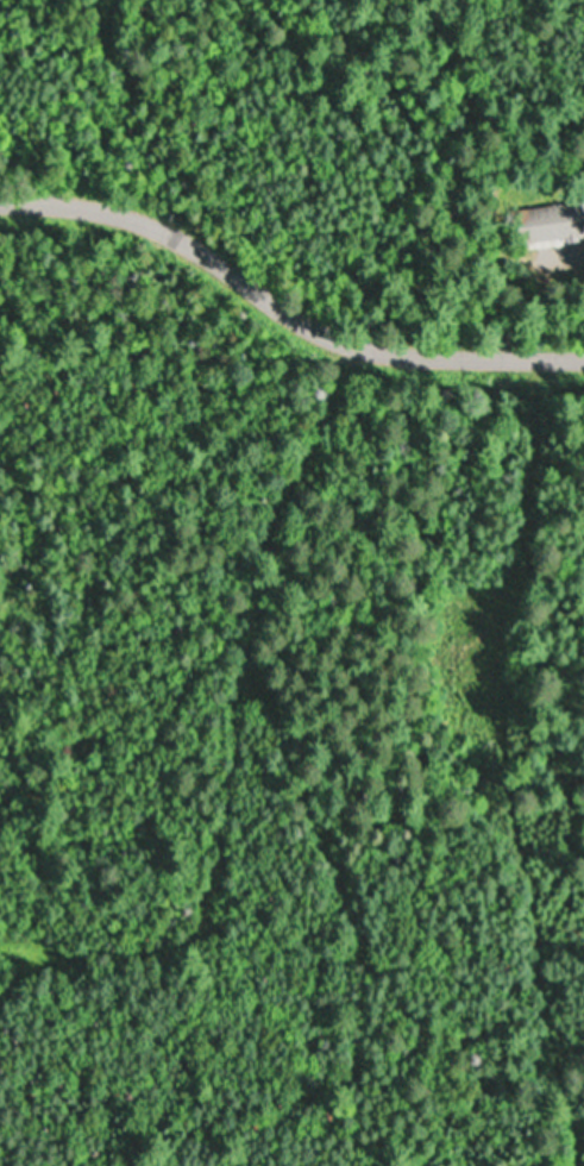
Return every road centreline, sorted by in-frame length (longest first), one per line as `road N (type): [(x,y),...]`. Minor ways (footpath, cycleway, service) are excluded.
road 1 (residential): [(0,193),(152,219),(382,364),(583,362)]

